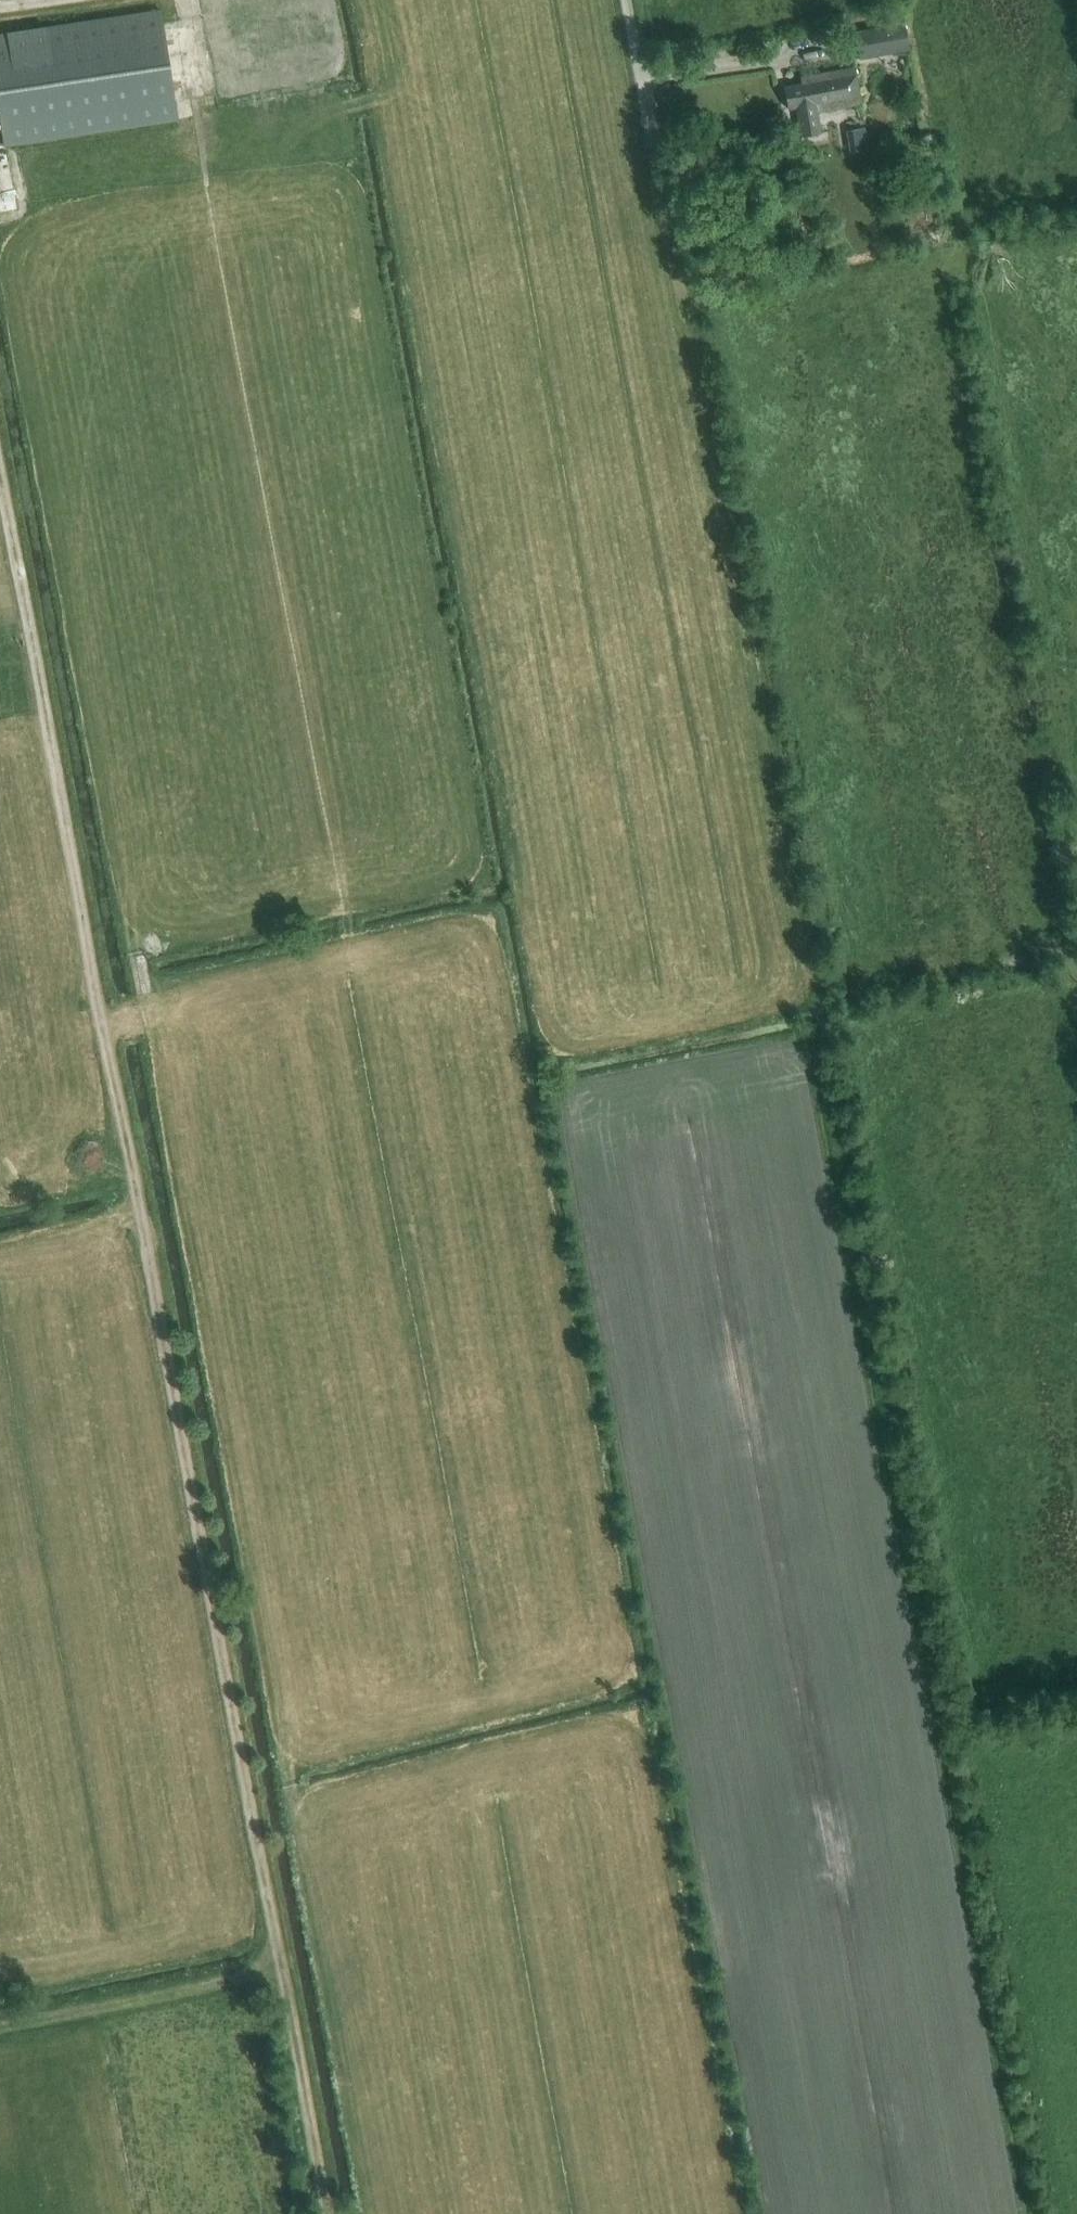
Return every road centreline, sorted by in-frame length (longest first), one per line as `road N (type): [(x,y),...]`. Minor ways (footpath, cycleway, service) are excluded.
road 1 (track): [(0,476),(318,2213)]

